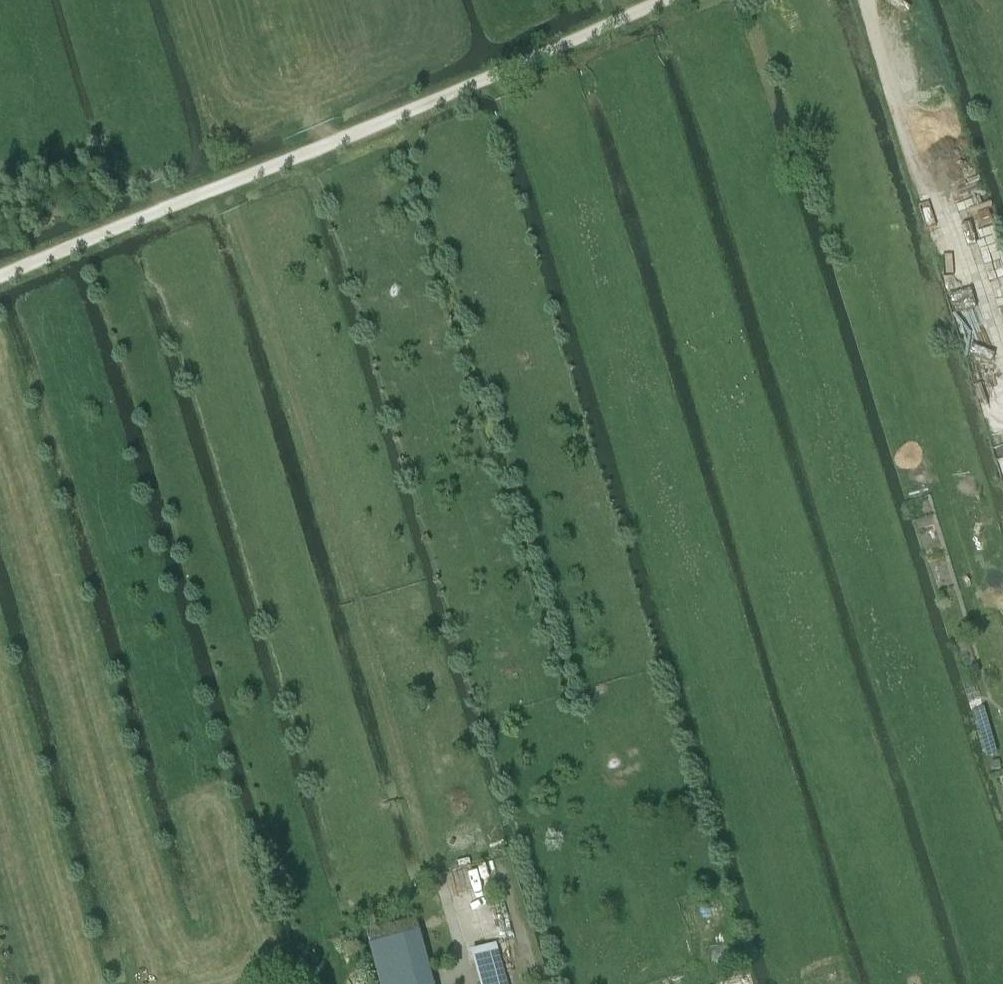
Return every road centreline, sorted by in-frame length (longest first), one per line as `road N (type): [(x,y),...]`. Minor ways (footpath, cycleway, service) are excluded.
road 1 (track): [(0,280),(672,0)]

